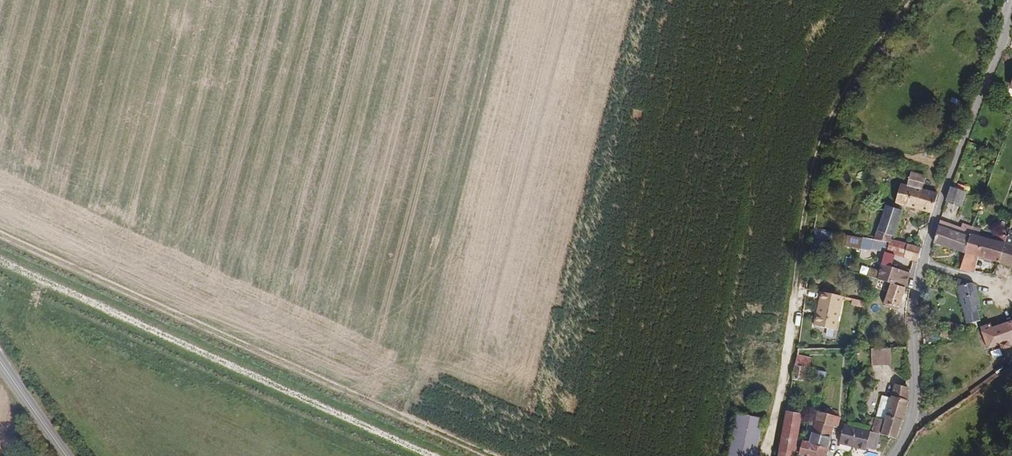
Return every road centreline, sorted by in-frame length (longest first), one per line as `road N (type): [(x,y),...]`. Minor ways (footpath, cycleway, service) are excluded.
road 1 (residential): [(893,455),(913,409),(912,322),(923,264),(1011,6)]
road 2 (track): [(798,259),(828,119),(916,0)]
road 3 (residential): [(769,455),(798,259)]

